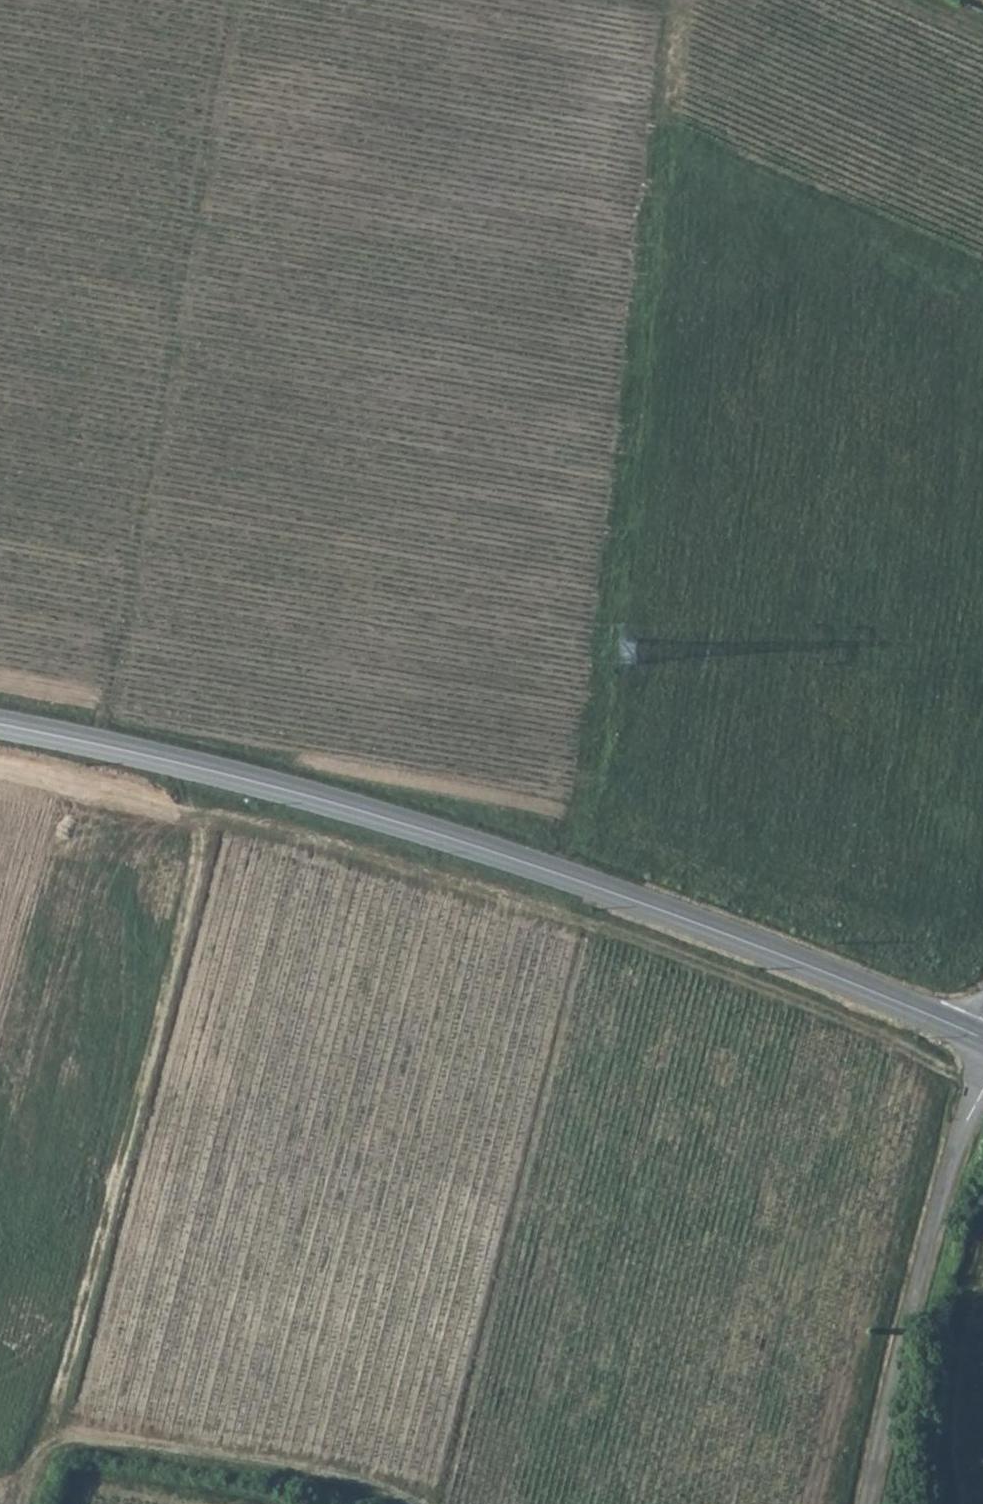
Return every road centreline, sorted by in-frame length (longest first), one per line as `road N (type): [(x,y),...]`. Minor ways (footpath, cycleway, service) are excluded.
road 1 (tertiary): [(0,727),(413,825),(636,902),(982,1040)]
road 2 (residential): [(982,1079),(934,1223),(870,1503)]
road 3 (track): [(15,1503),(51,1443),(93,1435),(358,1484),(408,1503)]

